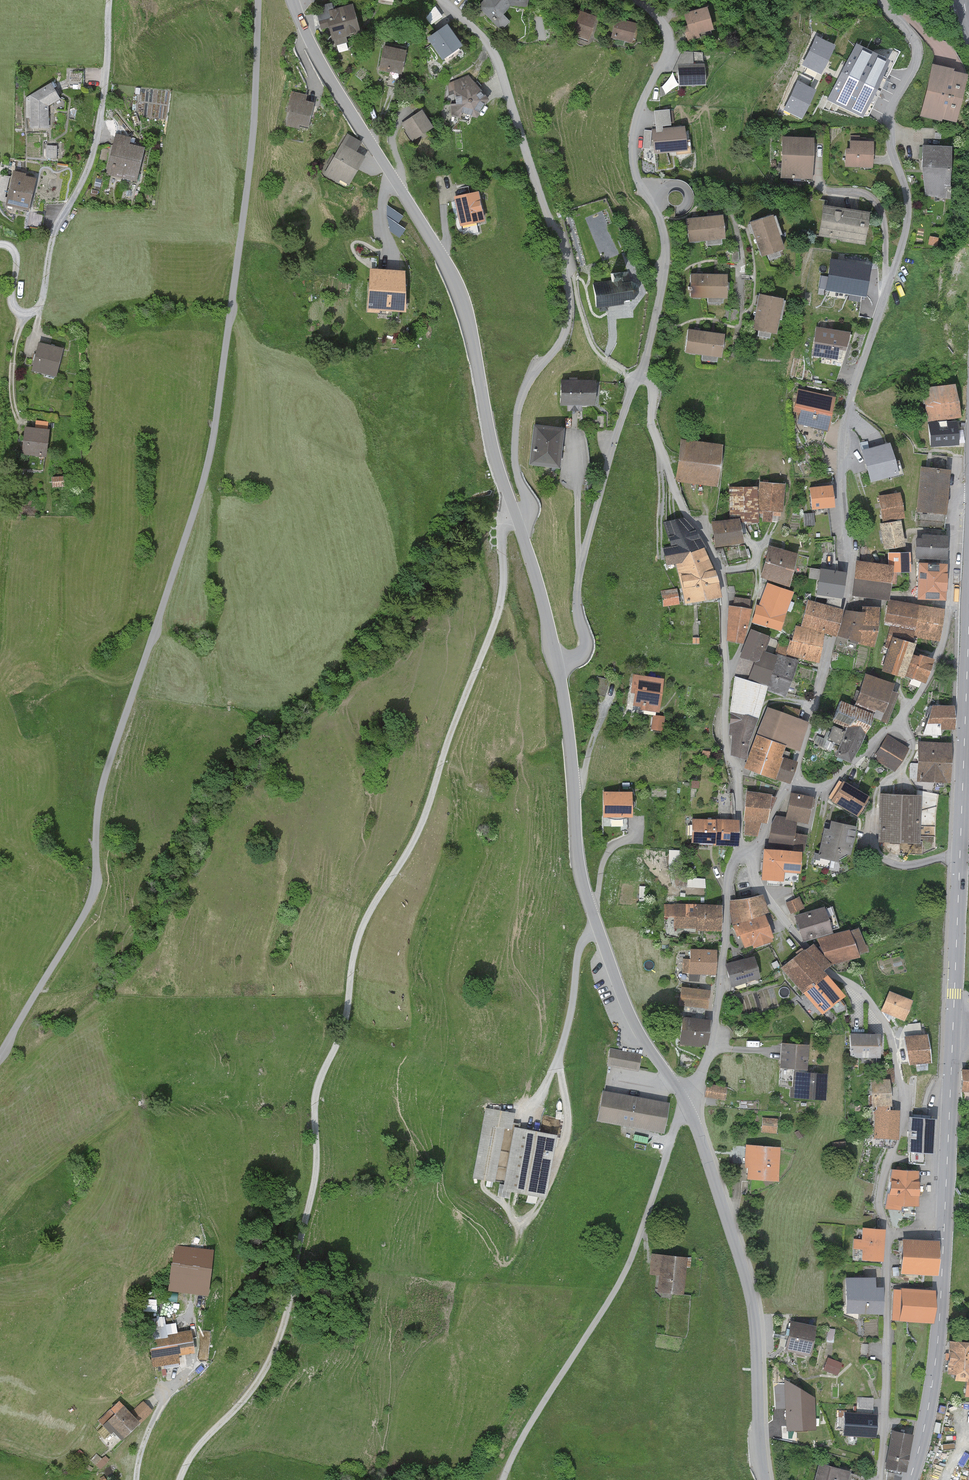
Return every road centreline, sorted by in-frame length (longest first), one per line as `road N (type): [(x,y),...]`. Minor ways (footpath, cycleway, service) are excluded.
road 1 (unclassified): [(259,0),(253,143),(219,425),(106,770),(94,901),(0,1056)]
road 2 (track): [(182,1479),(200,1448),(248,1400),(280,1335),(316,1169),(315,1089),(346,1027),(363,929),(425,823),(485,658),(503,586),(501,533),(516,515)]
road 3 (primary): [(910,1479),(931,1393),(941,1291),(968,624)]
road 4 (residential): [(794,783),(846,603),(841,433),(908,221),(888,125),(917,52),(883,0)]
road 5 (residential): [(745,853),(790,927),(826,969),(865,994),(890,1035),(904,1108),(880,1208),(888,1232),(880,1479)]
road 6 (residential): [(516,515),(530,505),(515,462),(518,411),(565,332),(568,288),(500,68),(482,36),(442,0)]
road 7 (tertiary): [(516,515),(454,281),(292,0)]
road 8 (residential): [(640,374),(652,385),(651,424),(684,512),(719,571),(726,749),(737,778),(745,853)]
road 9 (tertiary): [(681,1093),(629,1012),(580,878),(557,663)]
road 10 (track): [(502,1479),(628,1268),(676,1125),(690,1110)]
road 11 (track): [(109,0),(93,153),(55,233),(34,312),(18,311),(16,256),(0,246)]
road 12 (residential): [(640,374),(665,247),(635,173),(632,135),(668,49),(661,23),(637,0)]
road 13 (tertiary): [(766,1479),(752,1296),(681,1093)]
road 14 (residential): [(794,783),(811,790),(833,780),(925,686),(947,626),(956,504),(968,494)]
road 15 (residential): [(557,663),(587,647),(579,571),(640,374)]
road 16 (residential): [(681,1093),(713,1049),(726,898),(733,865),(745,853)]
road 17 (track): [(531,1106),(556,1064),(578,951),(599,928)]
road 18 (tertiary): [(557,663),(516,515)]

